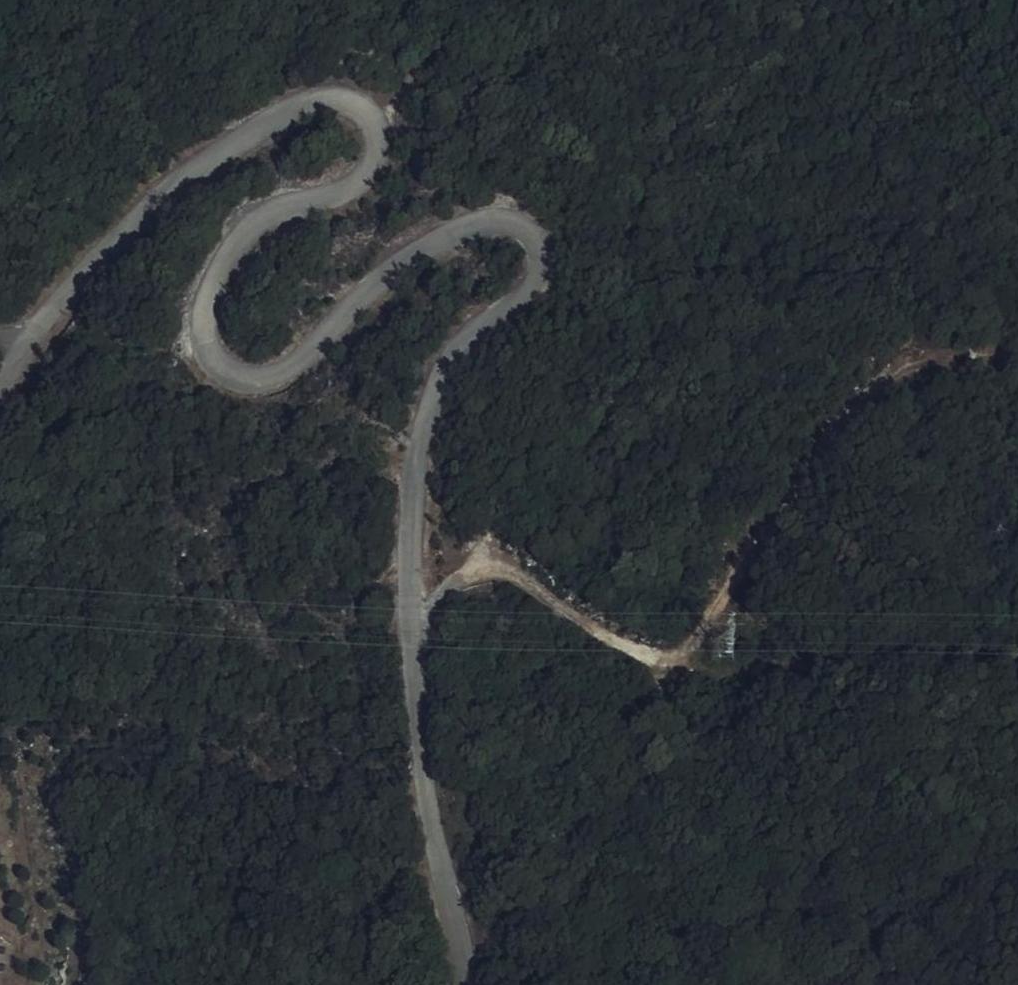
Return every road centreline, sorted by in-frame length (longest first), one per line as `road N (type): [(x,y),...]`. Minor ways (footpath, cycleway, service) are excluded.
road 1 (track): [(411,615),(428,611),(451,584),(509,571),(624,642),(676,660),(703,635),(841,423),(891,378),(915,365),(1017,356)]

